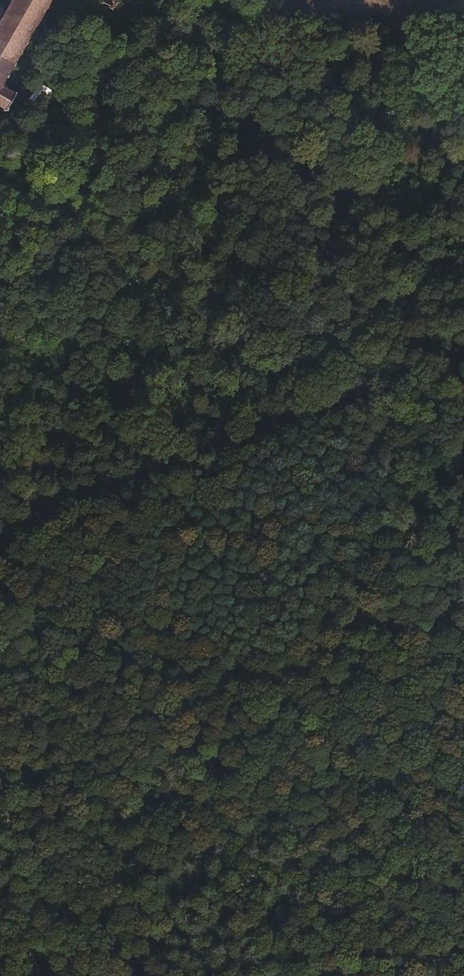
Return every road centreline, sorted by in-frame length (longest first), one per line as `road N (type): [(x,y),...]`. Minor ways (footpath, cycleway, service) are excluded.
road 1 (tertiary): [(0,540),(47,512),(463,351)]
road 2 (track): [(463,894),(393,851),(355,847),(0,853)]

